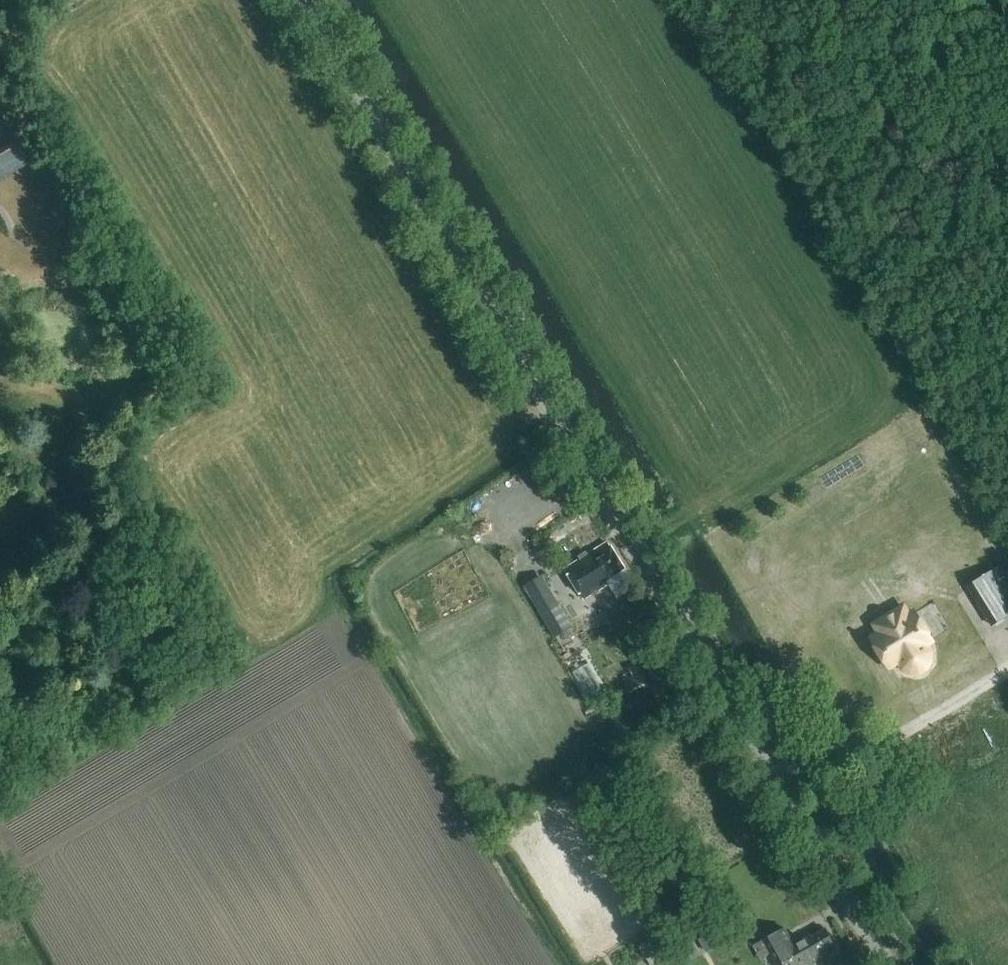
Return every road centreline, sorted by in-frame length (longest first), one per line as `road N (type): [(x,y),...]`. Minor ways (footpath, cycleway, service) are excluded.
road 1 (tertiary): [(890,964),(297,0)]

